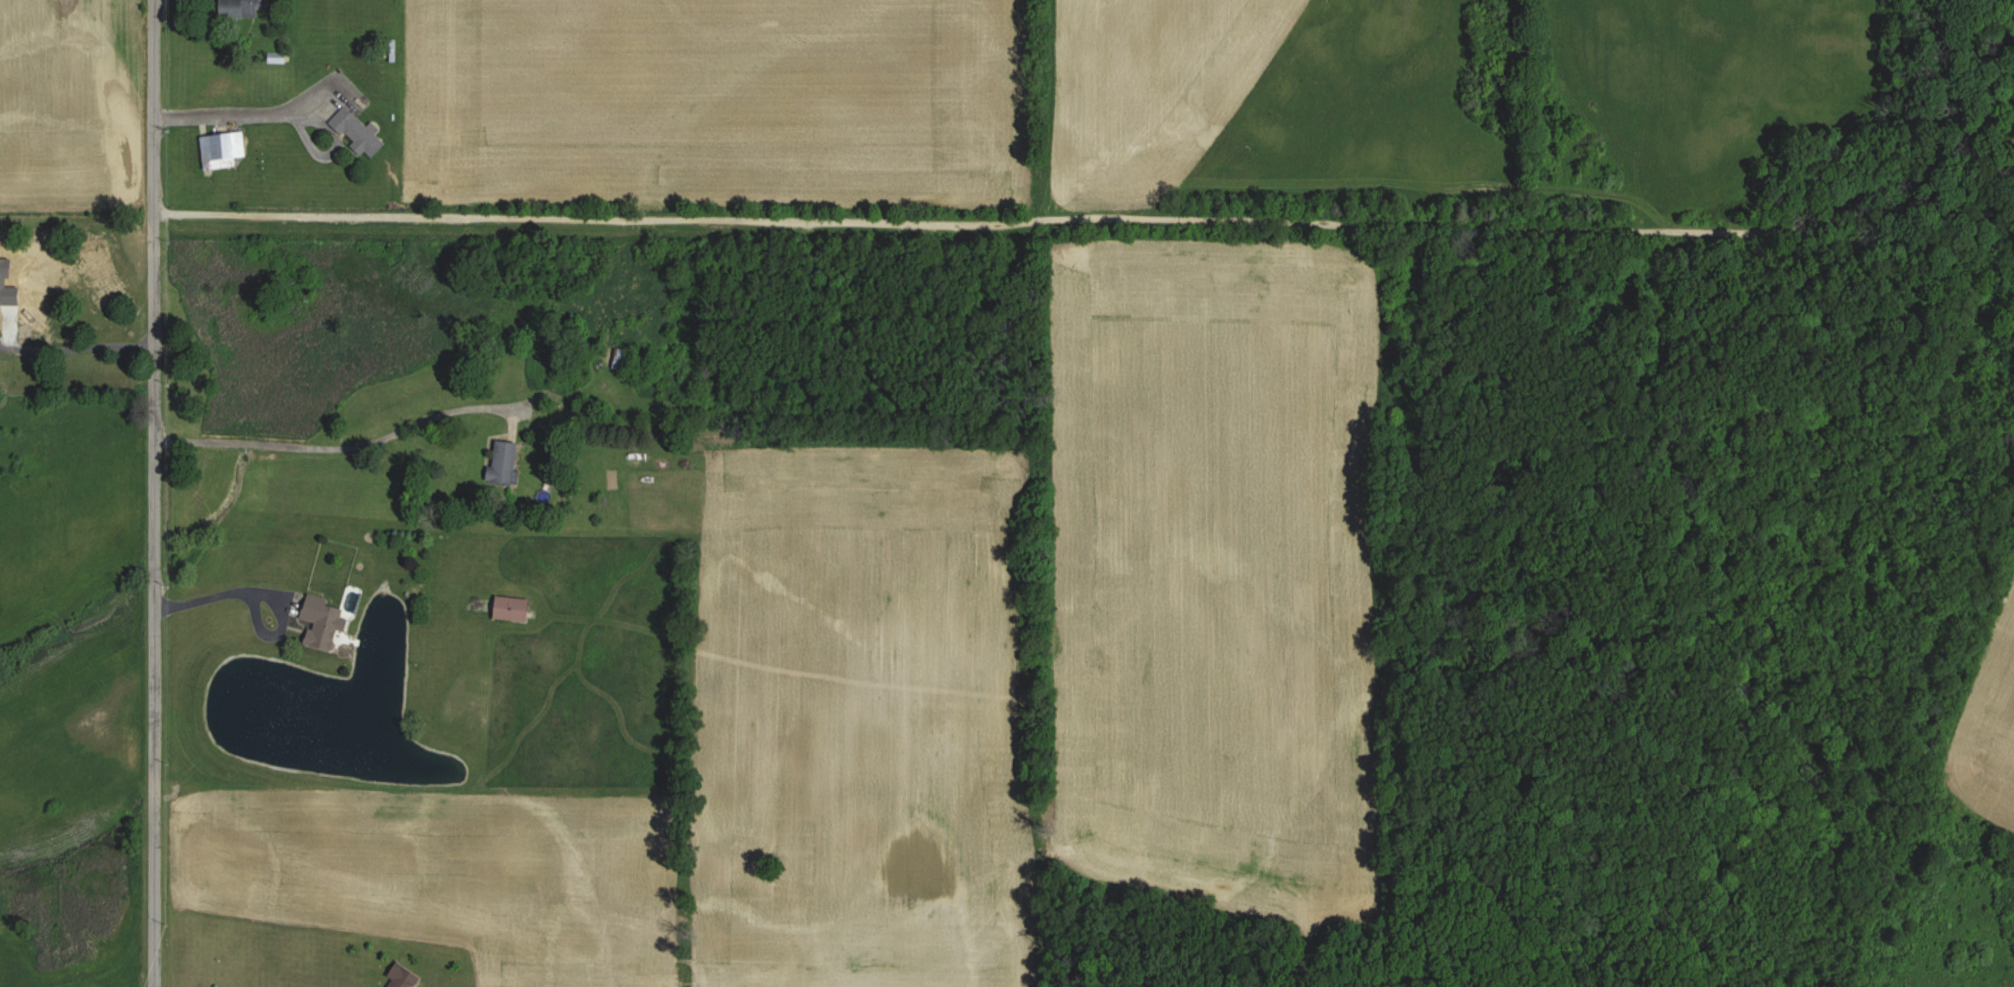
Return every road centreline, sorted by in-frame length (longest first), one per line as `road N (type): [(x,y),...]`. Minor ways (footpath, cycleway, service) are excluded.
road 1 (residential): [(155,214),(1188,220),(1759,178),(2013,170)]
road 2 (residential): [(152,986),(153,0)]
road 3 (residential): [(153,442),(331,431),(484,394)]

